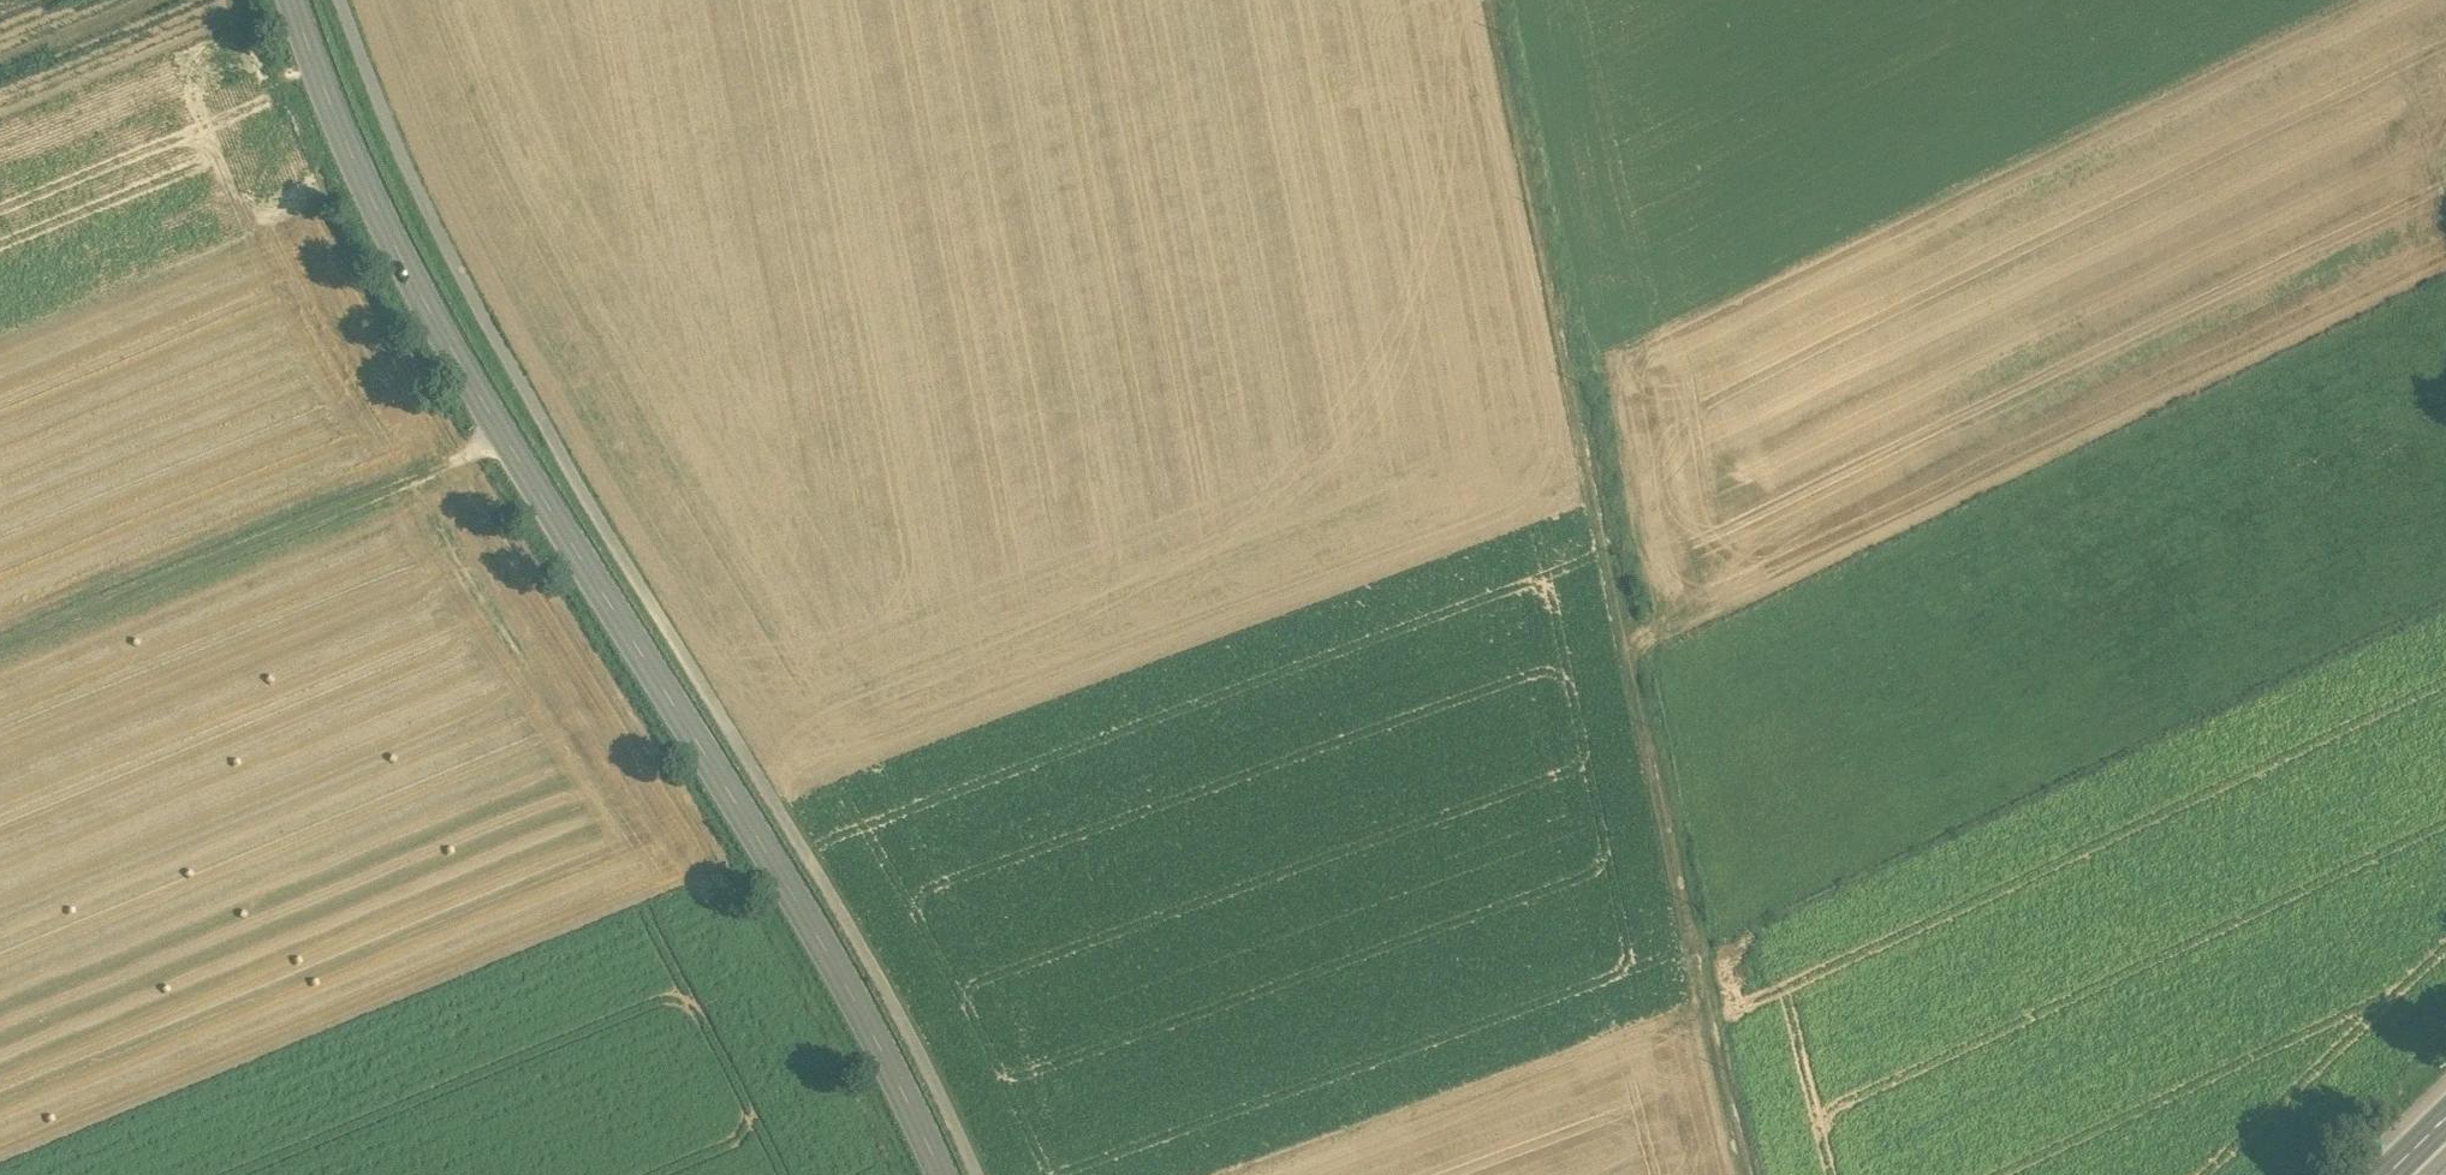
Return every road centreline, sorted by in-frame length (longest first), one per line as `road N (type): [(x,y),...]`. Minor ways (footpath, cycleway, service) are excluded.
road 1 (secondary): [(940,1174),(738,782),(445,327),(325,65),(304,0)]
road 2 (track): [(1497,0),(1628,662),(1750,1174)]

